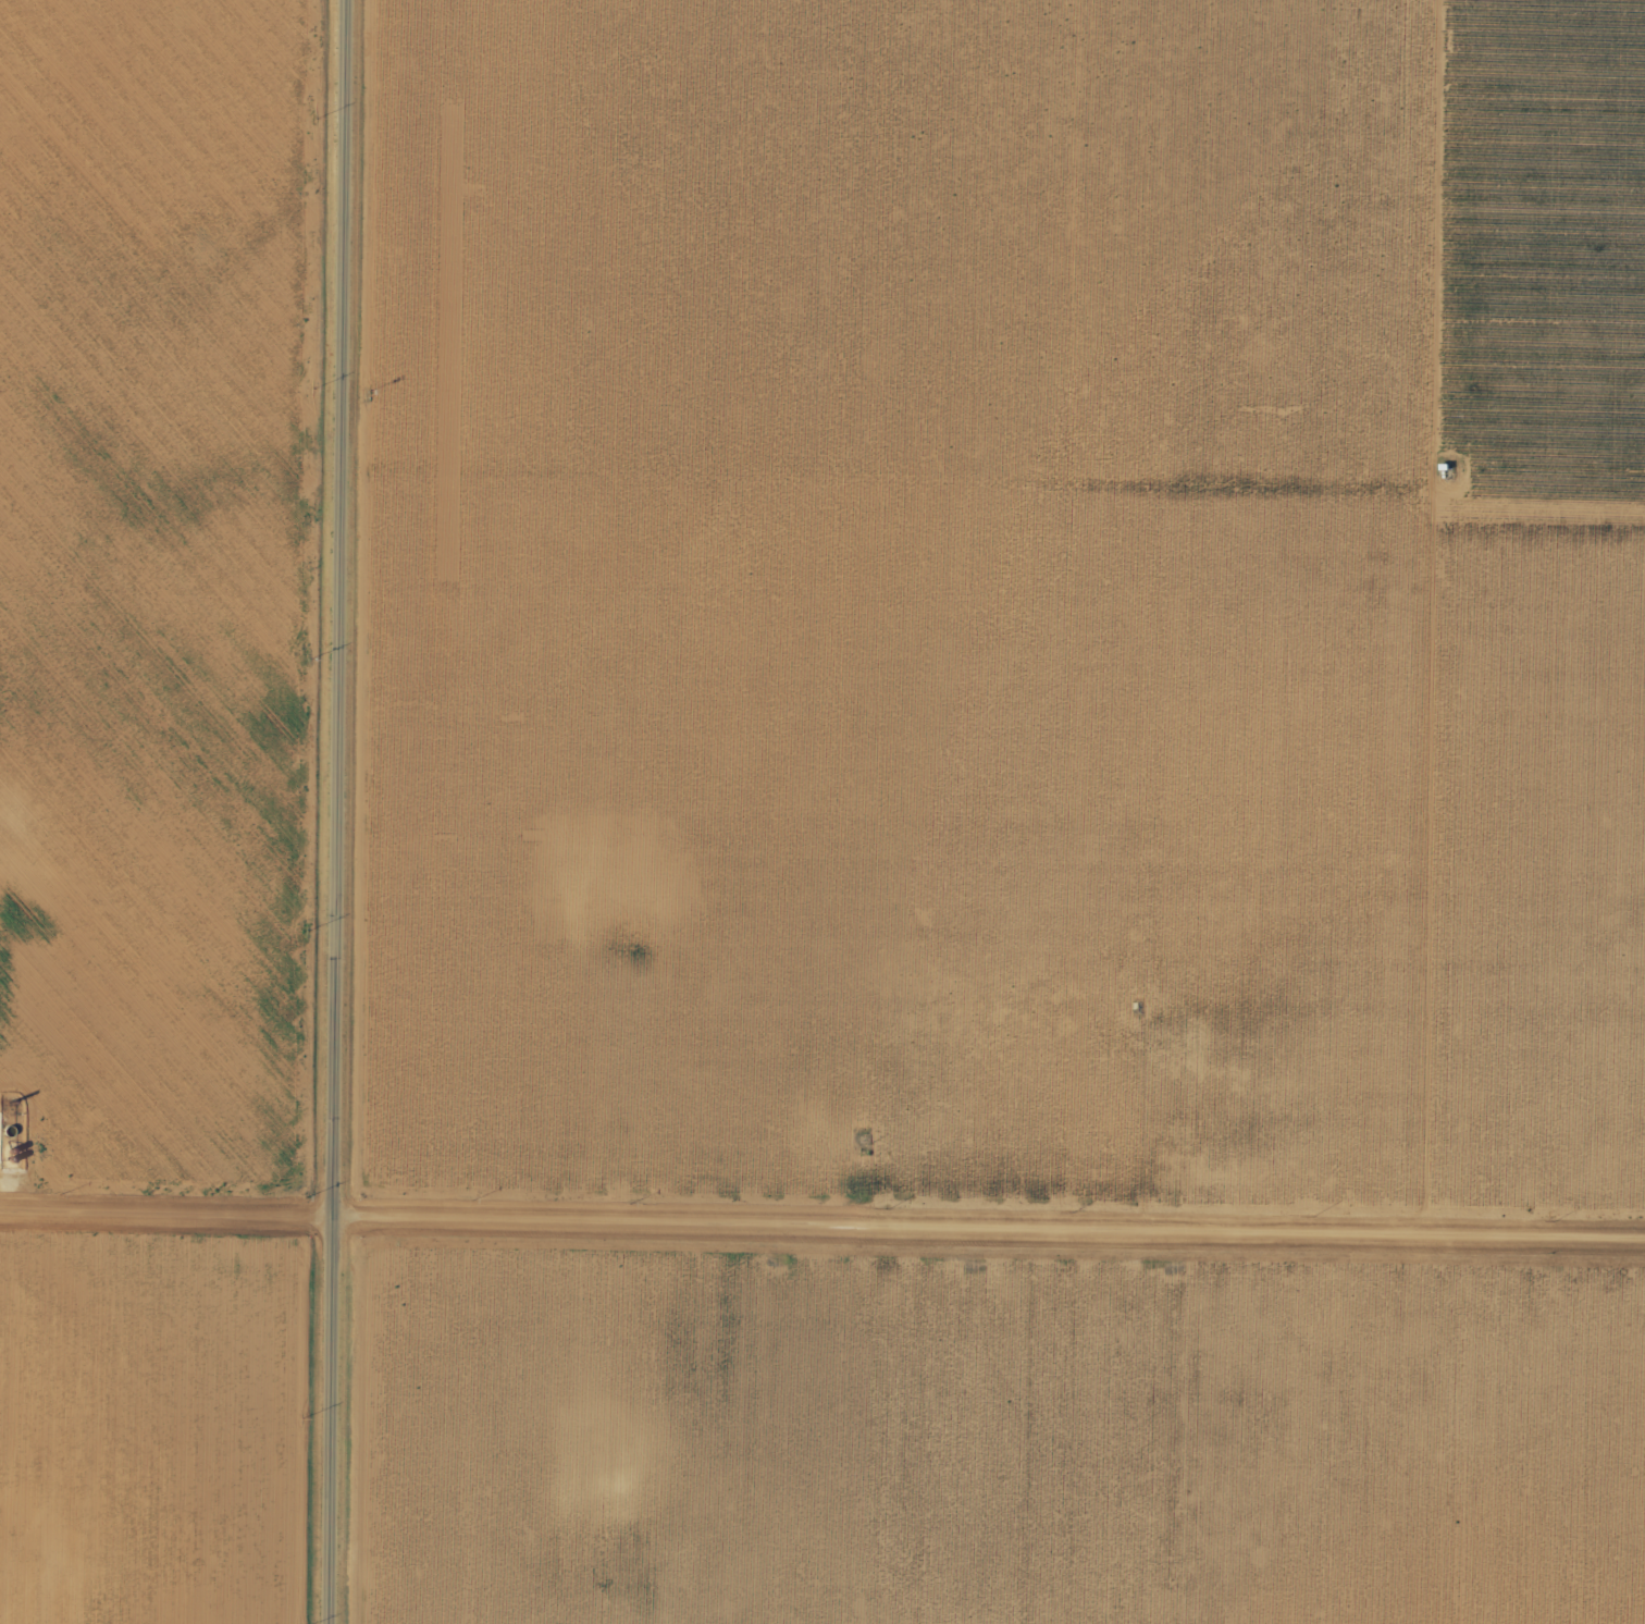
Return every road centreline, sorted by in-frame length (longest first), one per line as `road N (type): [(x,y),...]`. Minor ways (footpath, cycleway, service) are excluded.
road 1 (residential): [(1644,1269),(1150,1251),(0,1233)]
road 2 (residential): [(332,1623),(356,0)]

